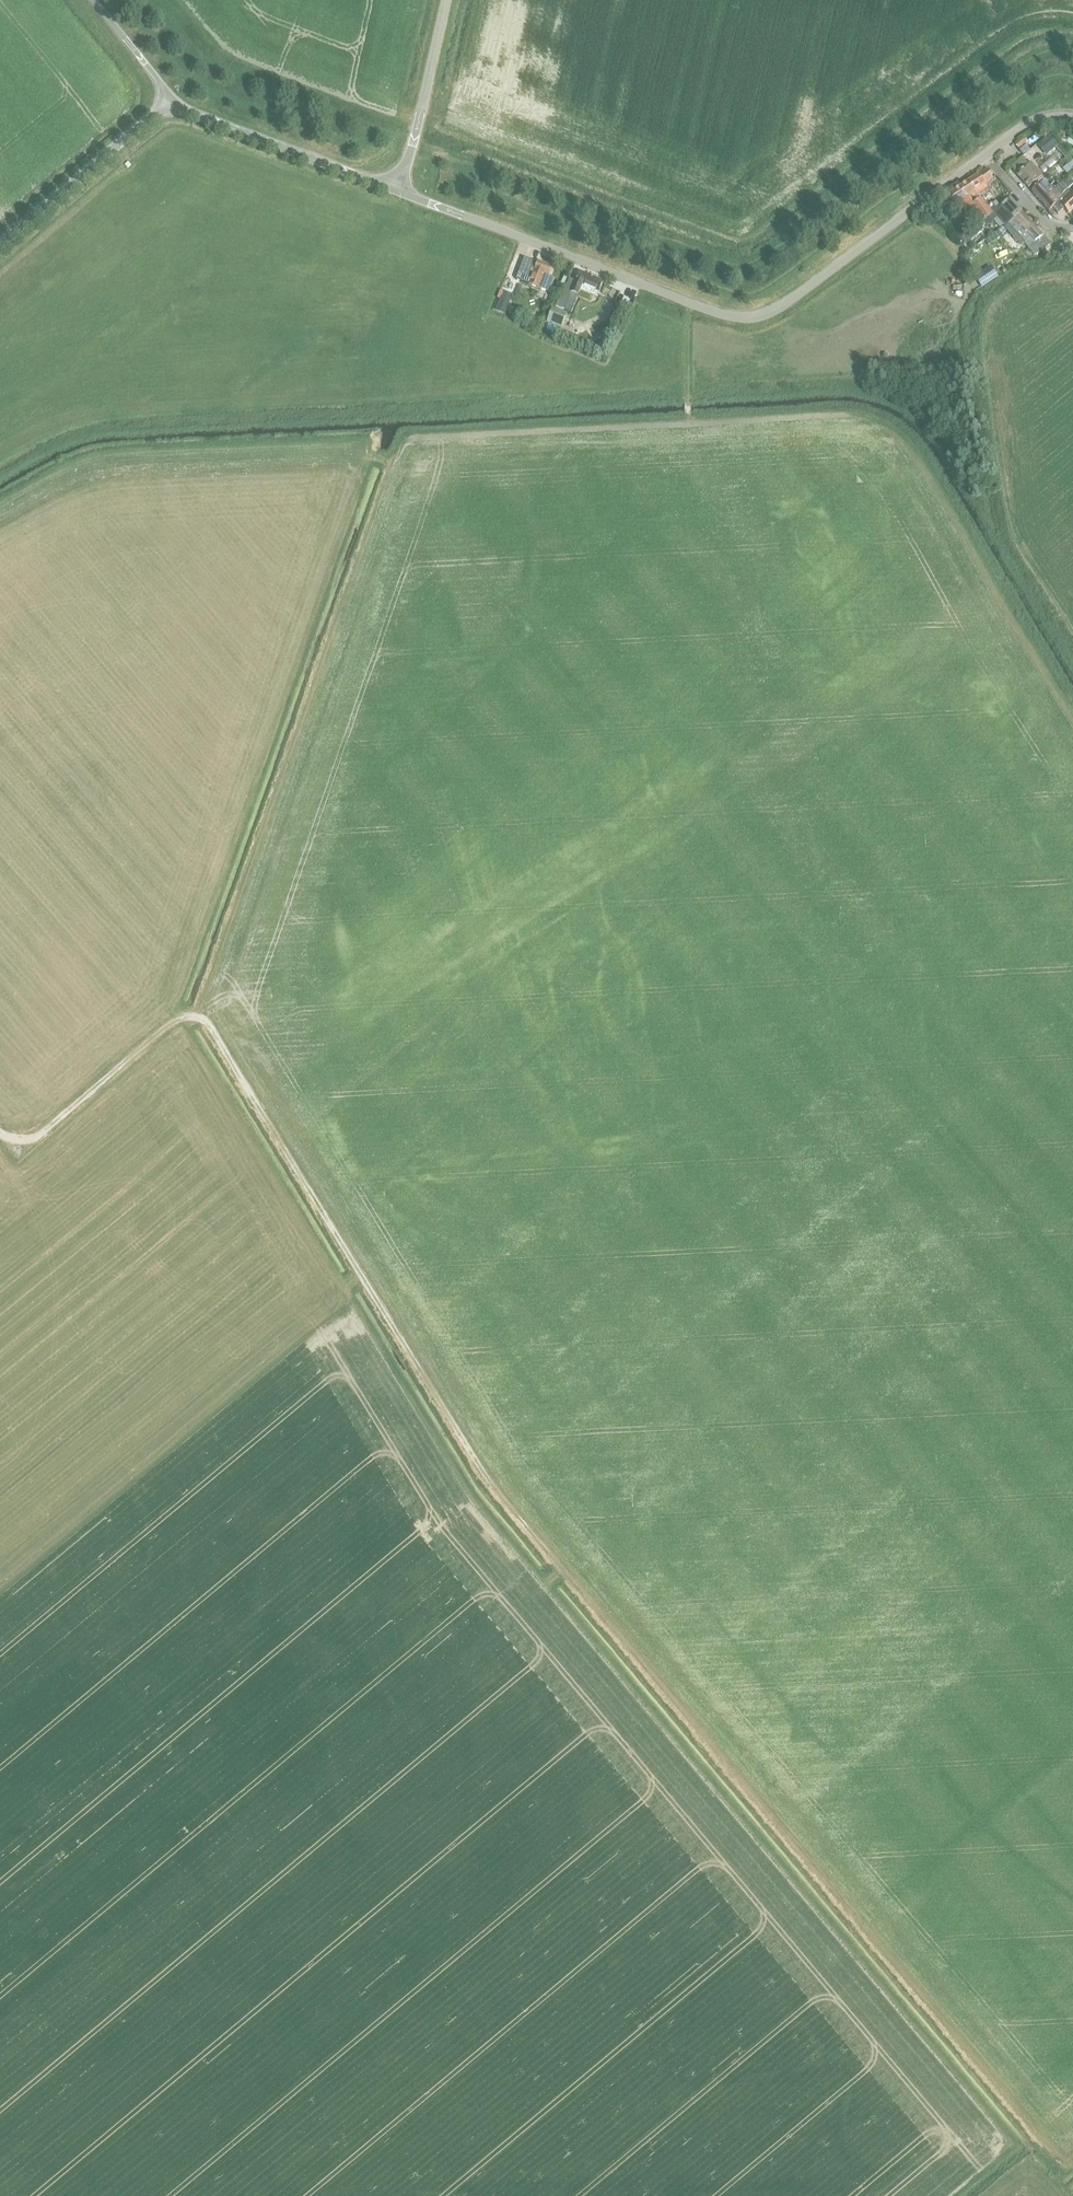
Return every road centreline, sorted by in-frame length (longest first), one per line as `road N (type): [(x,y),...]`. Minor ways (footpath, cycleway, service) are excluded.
road 1 (track): [(1067,2175),(498,1492),(199,1015),(180,1016),(35,1138),(16,1142),(0,1130)]
road 2 (track): [(207,64),(732,262),(766,251),(1034,48),(1072,47)]
road 3 (tertiary): [(398,190),(719,313),(749,317),(783,306),(983,157)]
road 4 (tertiary): [(398,190),(172,102)]
road 5 (unclassified): [(0,245),(172,102)]
road 6 (unclassified): [(398,190),(444,0)]
road 7 (tertiary): [(172,102),(94,0)]

